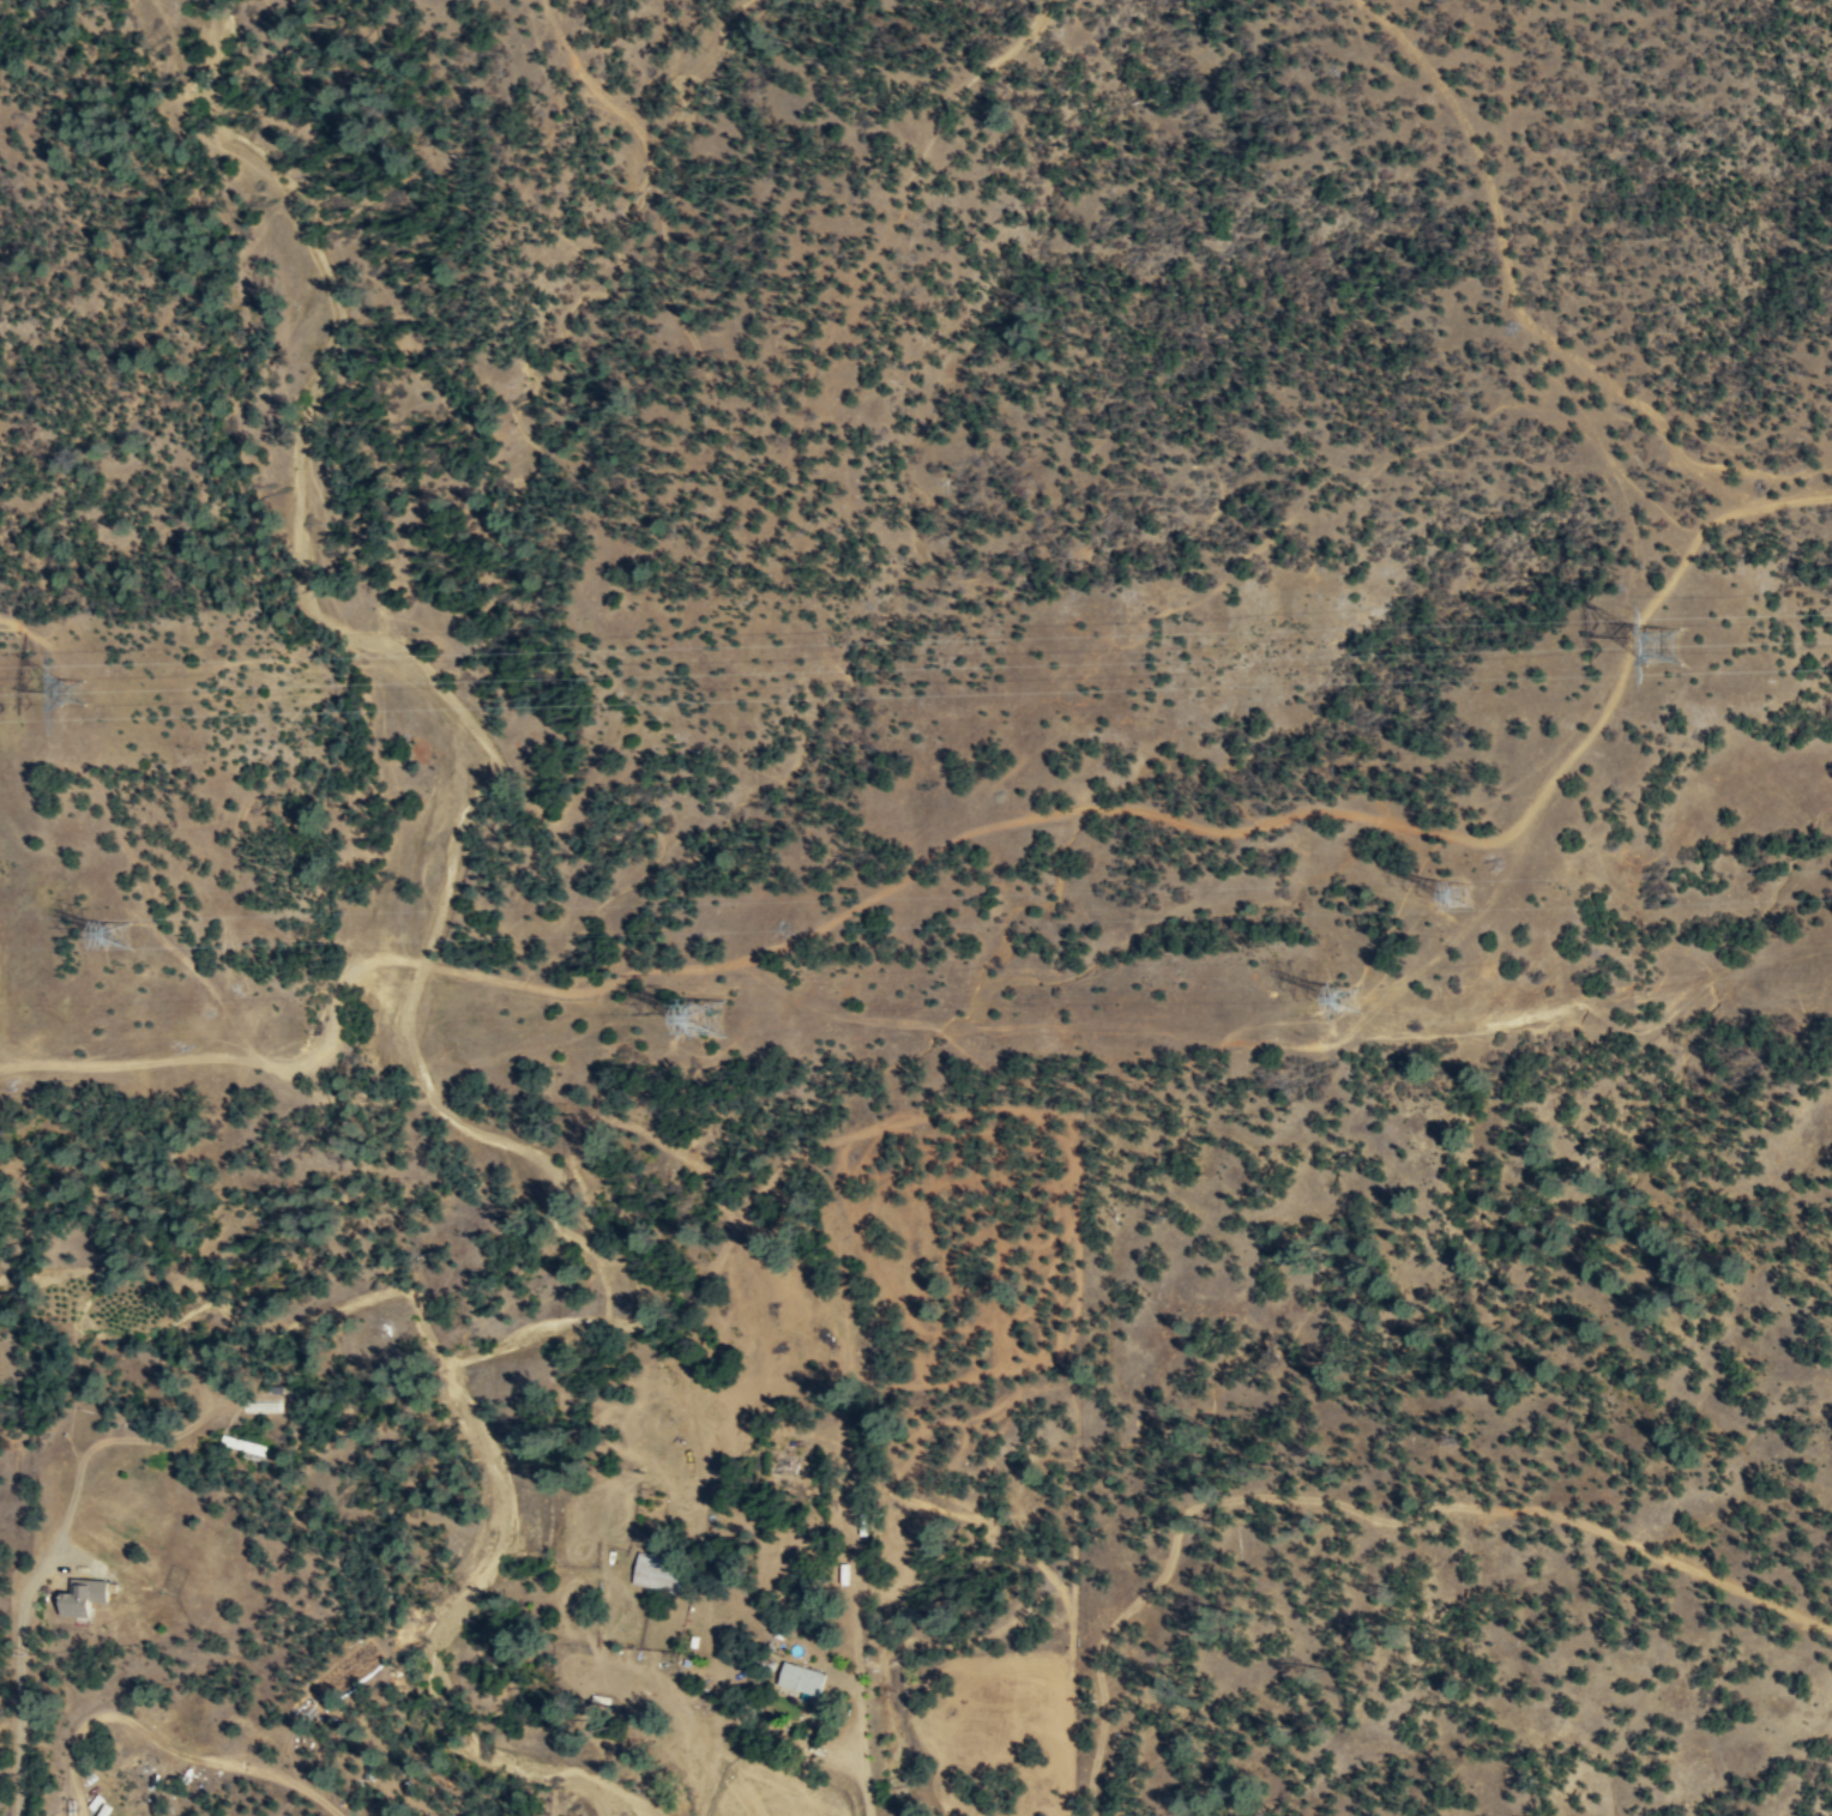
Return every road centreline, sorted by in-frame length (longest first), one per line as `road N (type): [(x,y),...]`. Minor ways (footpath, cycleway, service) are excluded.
road 1 (track): [(1831,497),(1759,507),(1709,527),(1639,634),(1619,695),(1519,828),(1502,839),(1312,810),(1213,834),(1123,809),(1075,810),(978,833),(836,923),(725,965),(634,973),(596,993),(397,959),(374,963),(352,971),(332,1031),(303,1067),(216,1056),(0,1068)]
road 2 (track): [(193,1057),(223,1026),(225,1001),(157,930),(134,853),(70,729),(76,705),(62,662),(37,634),(0,621)]
road 3 (residential): [(20,1815),(24,1695)]

